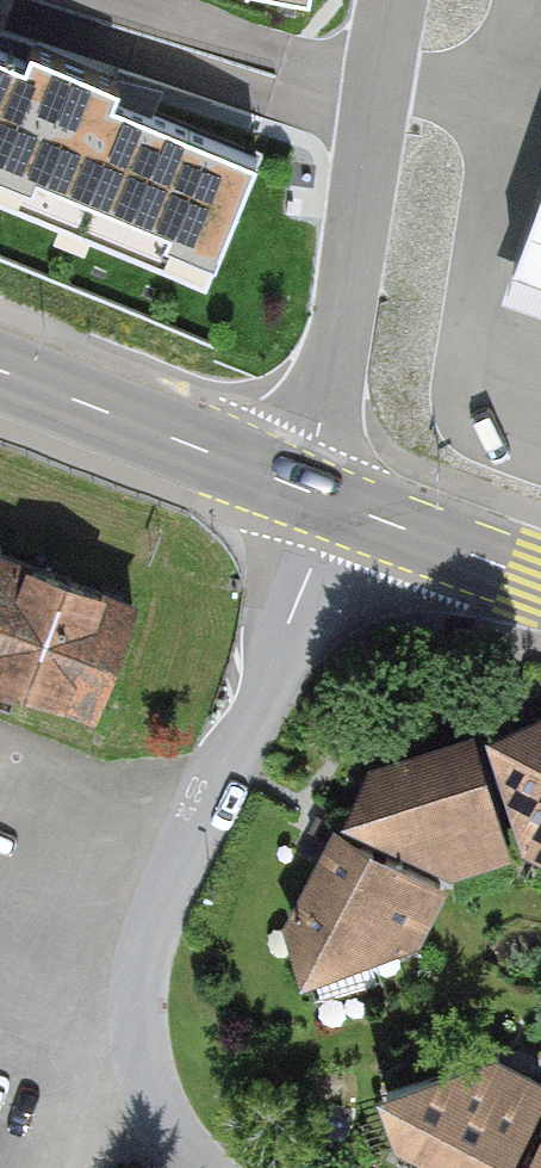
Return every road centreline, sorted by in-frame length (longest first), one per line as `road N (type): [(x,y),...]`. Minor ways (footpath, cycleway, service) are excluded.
road 1 (residential): [(319,497),(319,550),(263,699),(214,782),(144,944),(140,1057),(201,1167)]
road 2 (residential): [(319,497),(315,442),(392,0)]
road 3 (secondary): [(0,370),(319,497)]
road 4 (secondary): [(319,497),(540,581)]
road 5 (track): [(91,1167),(140,1057)]

